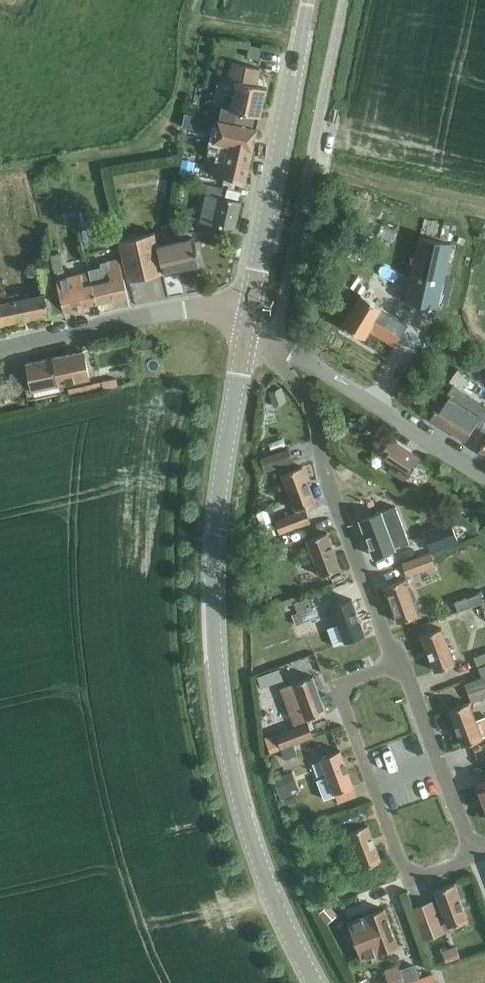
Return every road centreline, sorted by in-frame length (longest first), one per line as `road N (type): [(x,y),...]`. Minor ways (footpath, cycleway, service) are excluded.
road 1 (secondary): [(316,982),(258,860),(217,658),(223,492),(247,328)]
road 2 (residential): [(400,660),(387,646),(322,474),(321,424),(275,347)]
road 3 (secondary): [(247,328),(309,0)]
road 4 (residential): [(474,855),(423,875),(403,866),(341,698),(351,679),(400,660)]
road 5 (tertiary): [(0,351),(143,317),(214,311),(247,328)]
road 6 (residential): [(484,478),(275,347)]
road 7 (residential): [(474,855),(400,660)]

